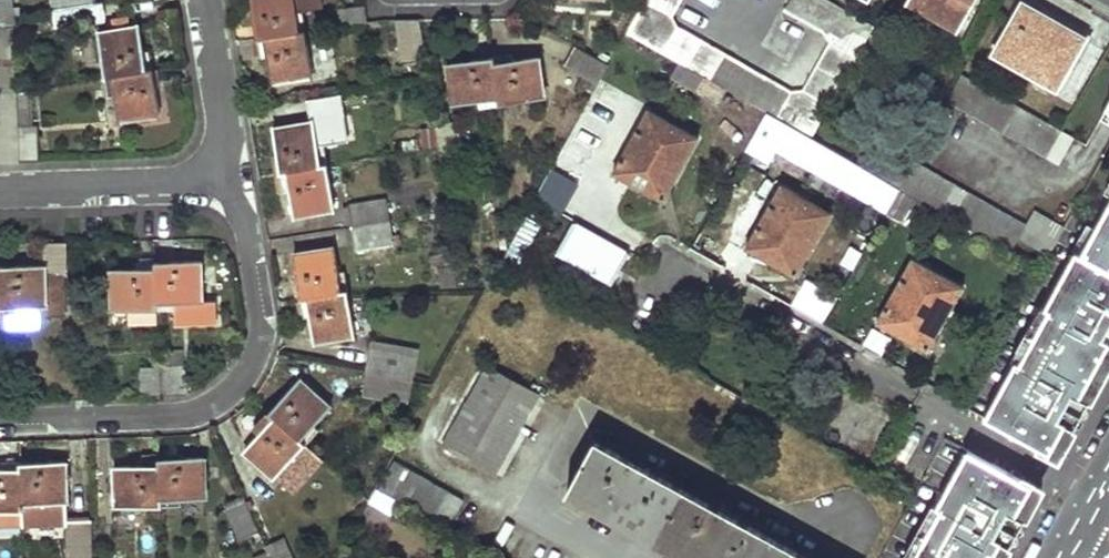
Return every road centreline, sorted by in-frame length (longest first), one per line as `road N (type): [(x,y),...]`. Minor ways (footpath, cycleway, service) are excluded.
road 1 (residential): [(0,422),(163,418),(201,411),(232,394),(251,370),(259,334),(245,230),(233,201),(211,179)]
road 2 (residential): [(211,179),(0,190)]
road 3 (residential): [(206,0),(226,128),(211,179)]

